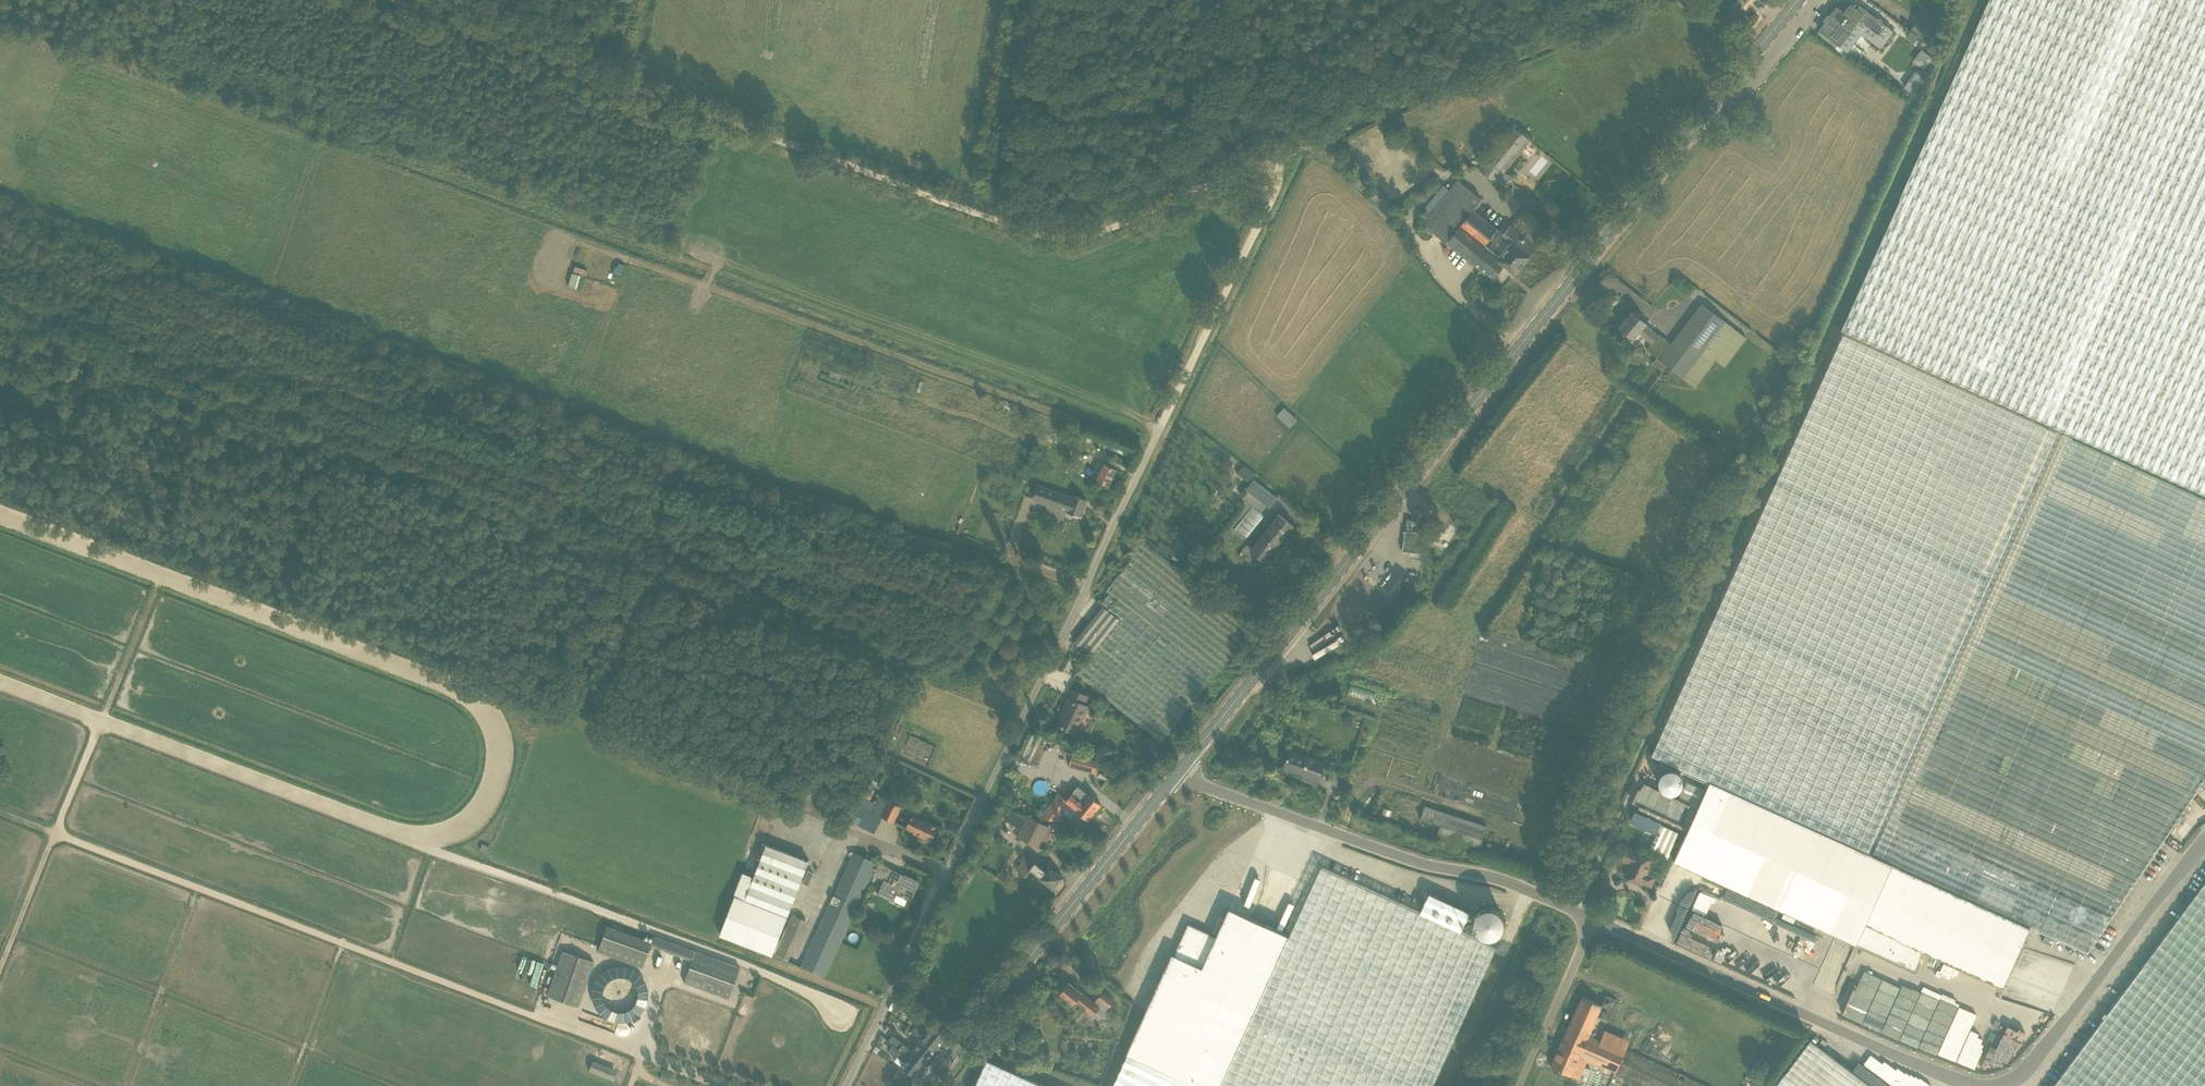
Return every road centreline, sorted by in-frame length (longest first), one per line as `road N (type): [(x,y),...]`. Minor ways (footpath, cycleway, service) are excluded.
road 1 (unclassified): [(848,1085),(1279,182),(1270,160)]
road 2 (primary): [(1179,770),(1798,0)]
road 3 (track): [(1270,160),(1066,242),(393,0)]
road 4 (track): [(641,1053),(0,811)]
road 5 (track): [(1150,449),(615,255)]
road 6 (unclassified): [(1593,918),(1498,878),(1422,864),(1197,783),(1179,770)]
road 7 (unclassified): [(1980,1085),(1593,918)]
road 8 (track): [(0,969),(160,580)]
road 9 (primary): [(927,1085),(1179,770)]
road 10 (unclassified): [(2204,842),(2030,1064),(1993,1085)]
road 11 (track): [(942,533),(761,469)]
road 12 (unclassified): [(1519,1085),(1593,918)]
road 13 (track): [(1407,228),(1317,141)]

